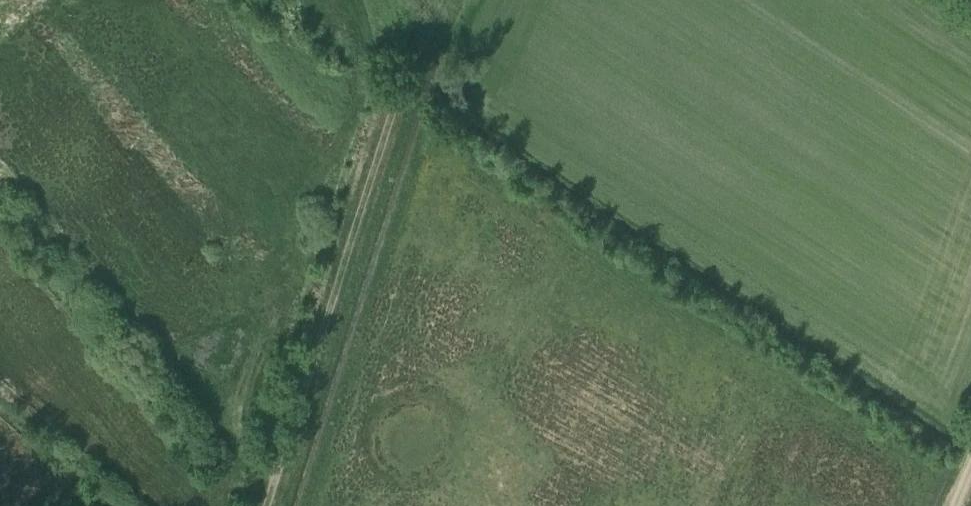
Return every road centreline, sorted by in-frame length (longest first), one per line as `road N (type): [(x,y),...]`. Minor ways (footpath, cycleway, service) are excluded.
road 1 (track): [(272,505),(391,136),(452,0)]

